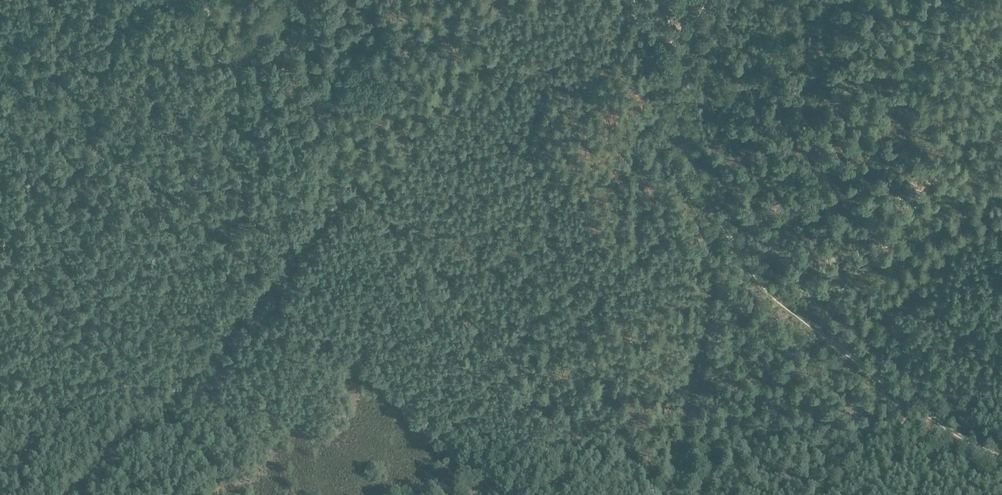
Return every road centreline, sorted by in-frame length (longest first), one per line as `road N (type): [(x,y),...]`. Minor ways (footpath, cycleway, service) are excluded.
road 1 (track): [(633,0),(658,42),(705,195),(762,284),(876,377),(1001,458)]
road 2 (track): [(331,187),(635,494)]
road 3 (track): [(76,494),(279,273)]
road 4 (track): [(331,187),(250,179),(242,162),(235,79),(163,0)]
road 5 (track): [(723,229),(672,494)]
road 6 (track): [(375,0),(345,93),(331,187)]

